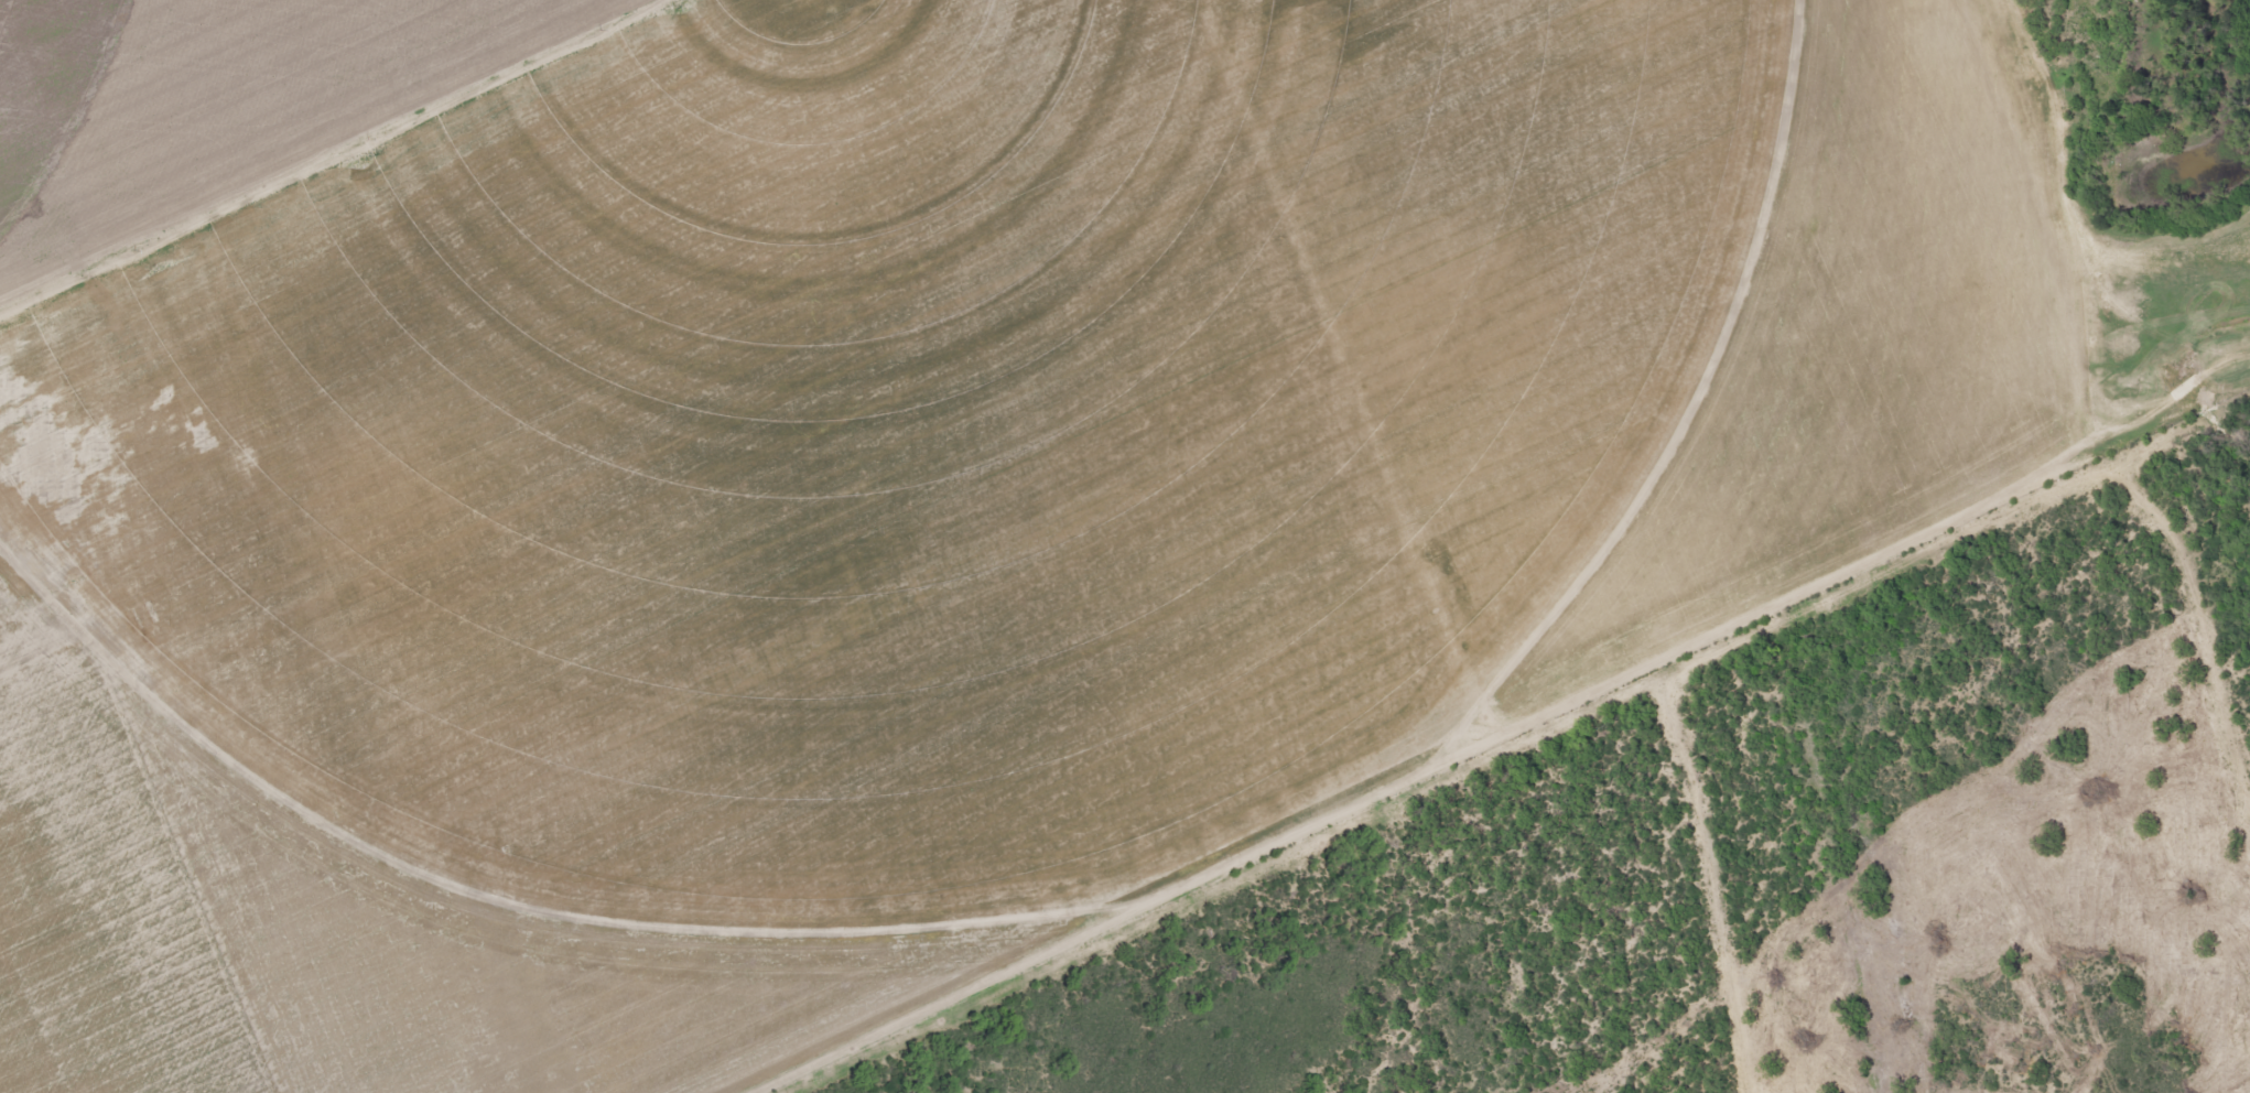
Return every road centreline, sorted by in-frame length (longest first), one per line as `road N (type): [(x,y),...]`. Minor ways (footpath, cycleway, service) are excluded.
road 1 (track): [(749,1092),(1991,506),(2086,457),(2190,376),(2249,362)]

